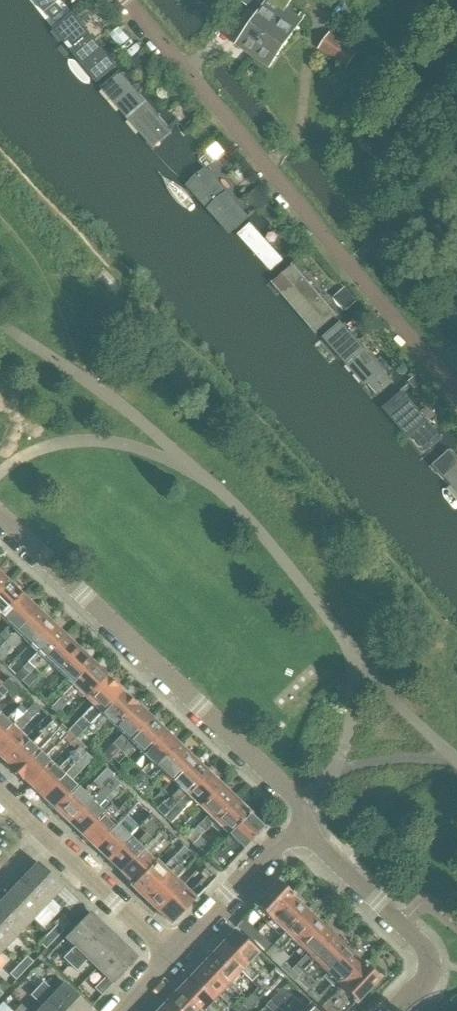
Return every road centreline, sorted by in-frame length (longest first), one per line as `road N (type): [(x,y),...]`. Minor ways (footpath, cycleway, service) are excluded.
road 1 (unclassified): [(456,393),(121,0)]
road 2 (residential): [(301,828),(299,800),(0,516)]
road 3 (residential): [(399,1010),(427,983),(428,949),(301,828)]
road 4 (residential): [(172,953),(301,828)]
road 5 (residential): [(172,953),(46,833)]

